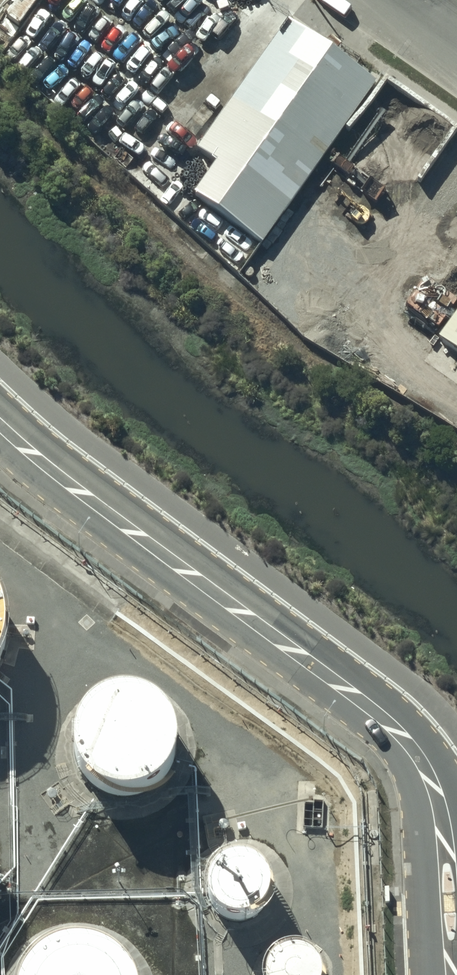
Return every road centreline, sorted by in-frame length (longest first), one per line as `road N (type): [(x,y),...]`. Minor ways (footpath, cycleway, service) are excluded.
road 1 (tertiary): [(0,424),(400,735),(420,760),(443,827),(454,974)]

